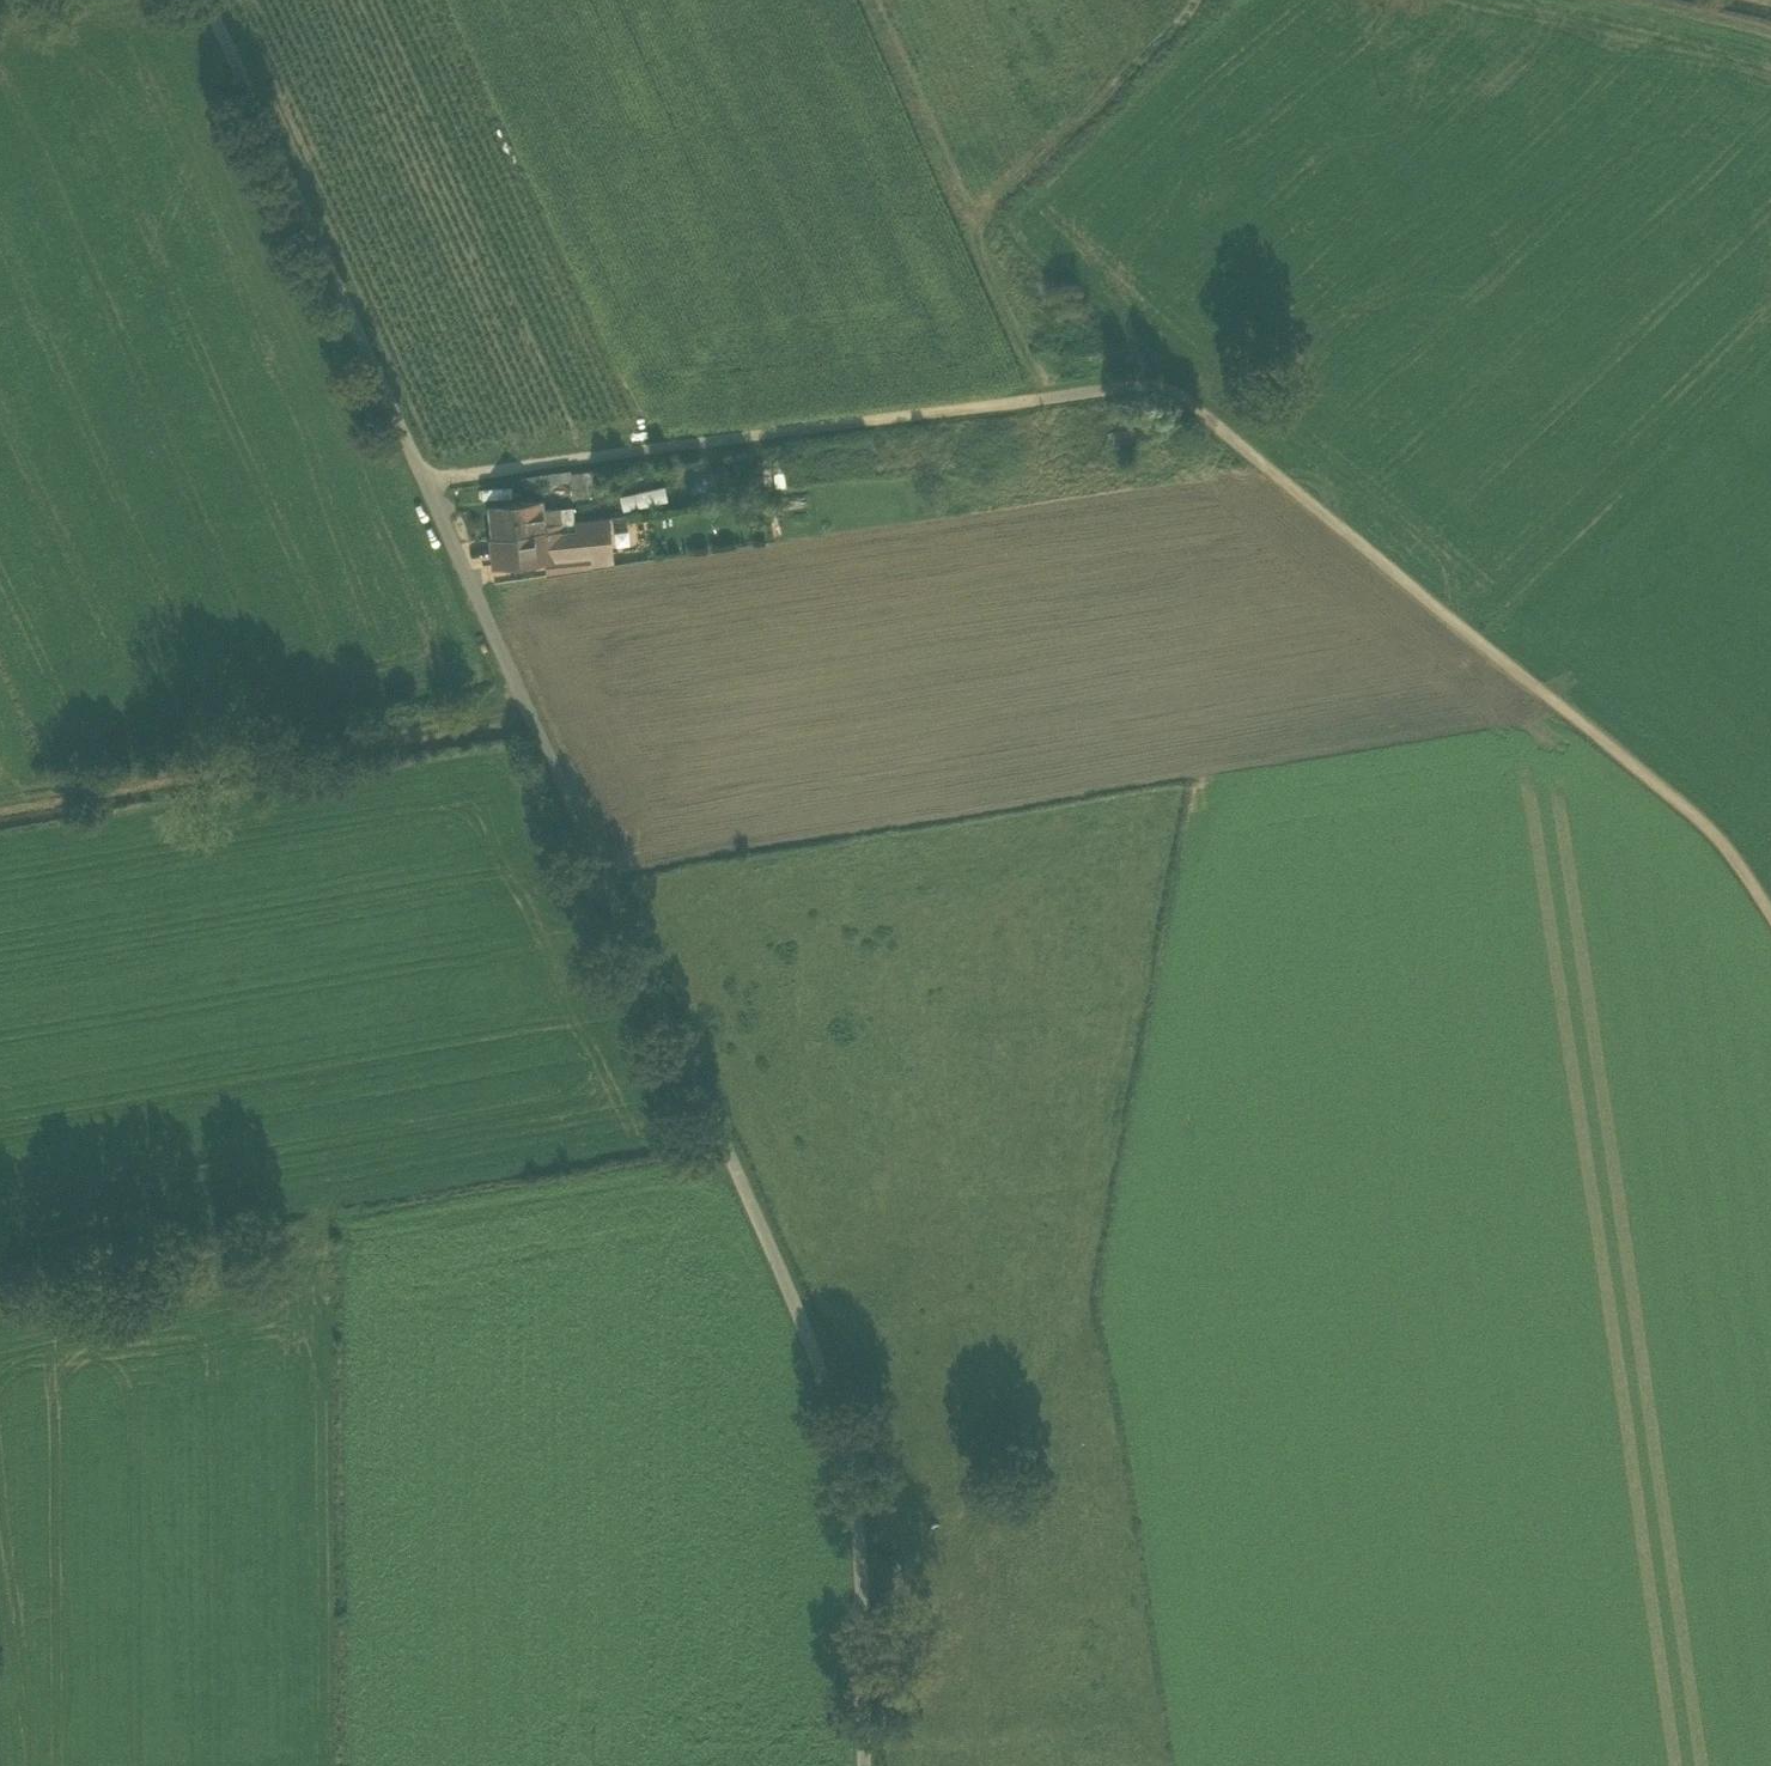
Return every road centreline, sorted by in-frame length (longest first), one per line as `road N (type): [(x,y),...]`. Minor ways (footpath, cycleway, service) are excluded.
road 1 (residential): [(213,0),(824,1379),(857,1517),(863,1765)]
road 2 (track): [(1770,916),(1722,841),(1168,383),(430,482)]
road 3 (track): [(526,706),(0,797)]

